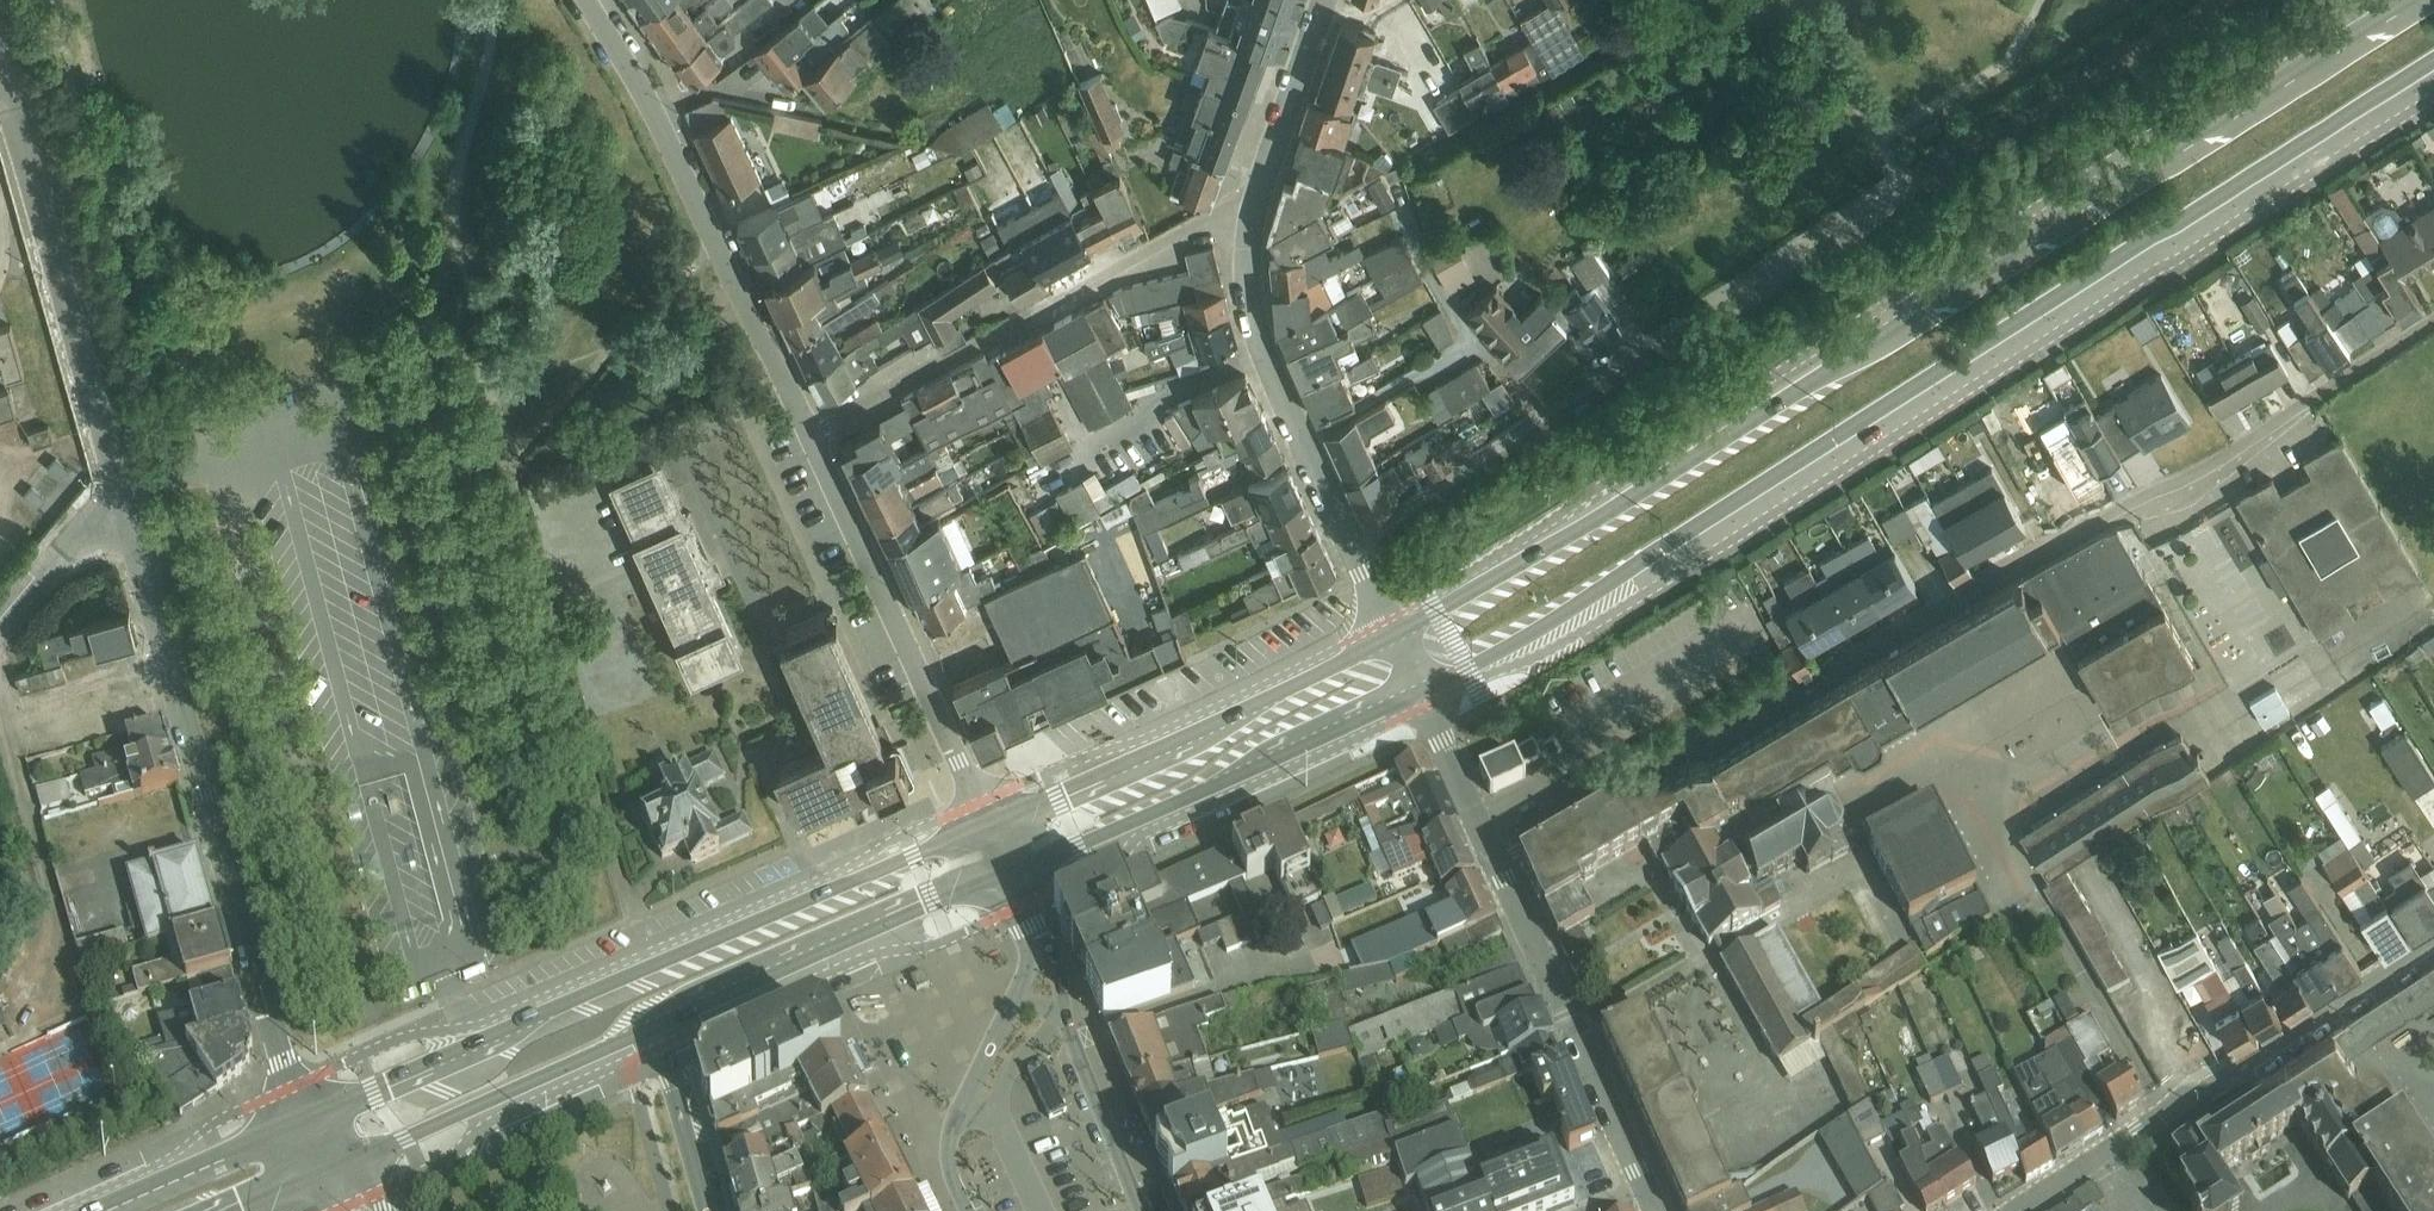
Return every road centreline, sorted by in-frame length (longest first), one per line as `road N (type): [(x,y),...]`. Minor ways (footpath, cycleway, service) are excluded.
road 1 (primary): [(1419,684),(1467,670),(1583,607),(2433,60)]
road 2 (primary): [(2407,0),(1918,316),(1396,631)]
road 3 (residential): [(2433,308),(2227,451),(1496,862)]
road 4 (primary): [(993,829),(549,1011),(320,1120)]
road 5 (unclassified): [(119,483),(283,1064),(320,1120)]
road 6 (residential): [(2010,1210),(2433,937)]
road 7 (residential): [(811,433),(1249,202)]
road 8 (residential): [(811,433),(630,60),(592,0)]
road 9 (tertiary): [(1249,202),(1254,312),(1301,433),(1396,631)]
road 10 (primary): [(1009,870),(1056,859),(1419,684)]
road 11 (primary): [(1396,631),(1144,764),(993,829)]
road 12 (residential): [(993,829),(811,433)]
road 13 (unclassified): [(0,74),(119,483)]
road 14 (primary): [(661,1023),(1009,870)]
road 15 (tertiary): [(1651,1188),(1496,862)]
road 16 (track): [(1904,183),(2200,0)]
road 17 (primary): [(351,1163),(661,1023)]
road 18 (tertiary): [(1141,1210),(1062,1018),(1063,983),(1031,934)]
road 19 (tertiary): [(1031,934),(1030,971),(950,1143),(951,1174),(968,1210)]
road 20 (primary): [(320,1120),(107,1210)]
road 21 (tertiary): [(1323,0),(1249,202)]
road 22 (tertiary): [(1496,862),(1419,684)]
road 23 (tertiary): [(712,1210),(661,1023)]
road 24 (unclassified): [(119,483),(0,623)]

